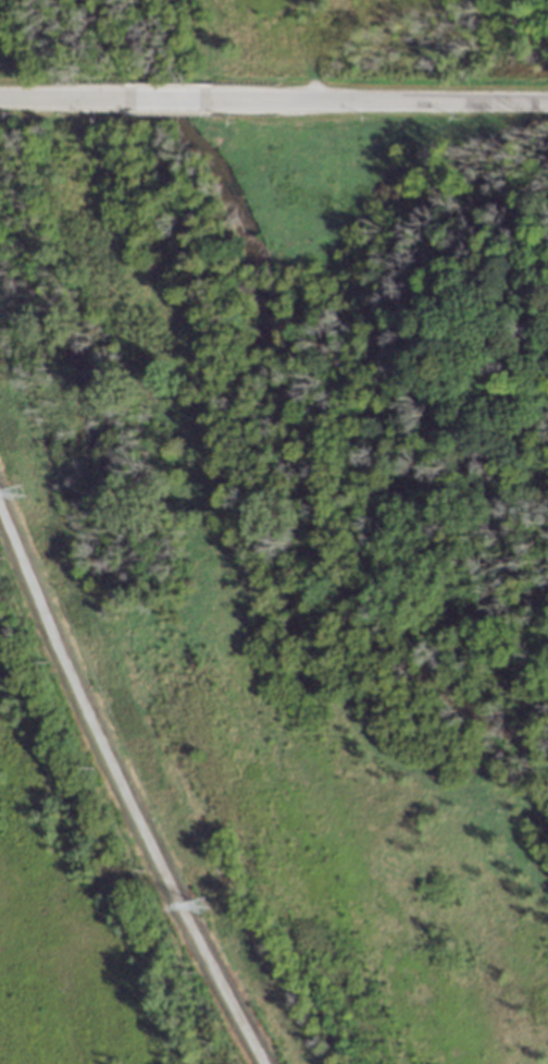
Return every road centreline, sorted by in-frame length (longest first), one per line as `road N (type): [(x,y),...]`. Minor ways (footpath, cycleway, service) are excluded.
road 1 (tertiary): [(198,98),(547,102)]
road 2 (tertiary): [(0,98),(134,98)]

